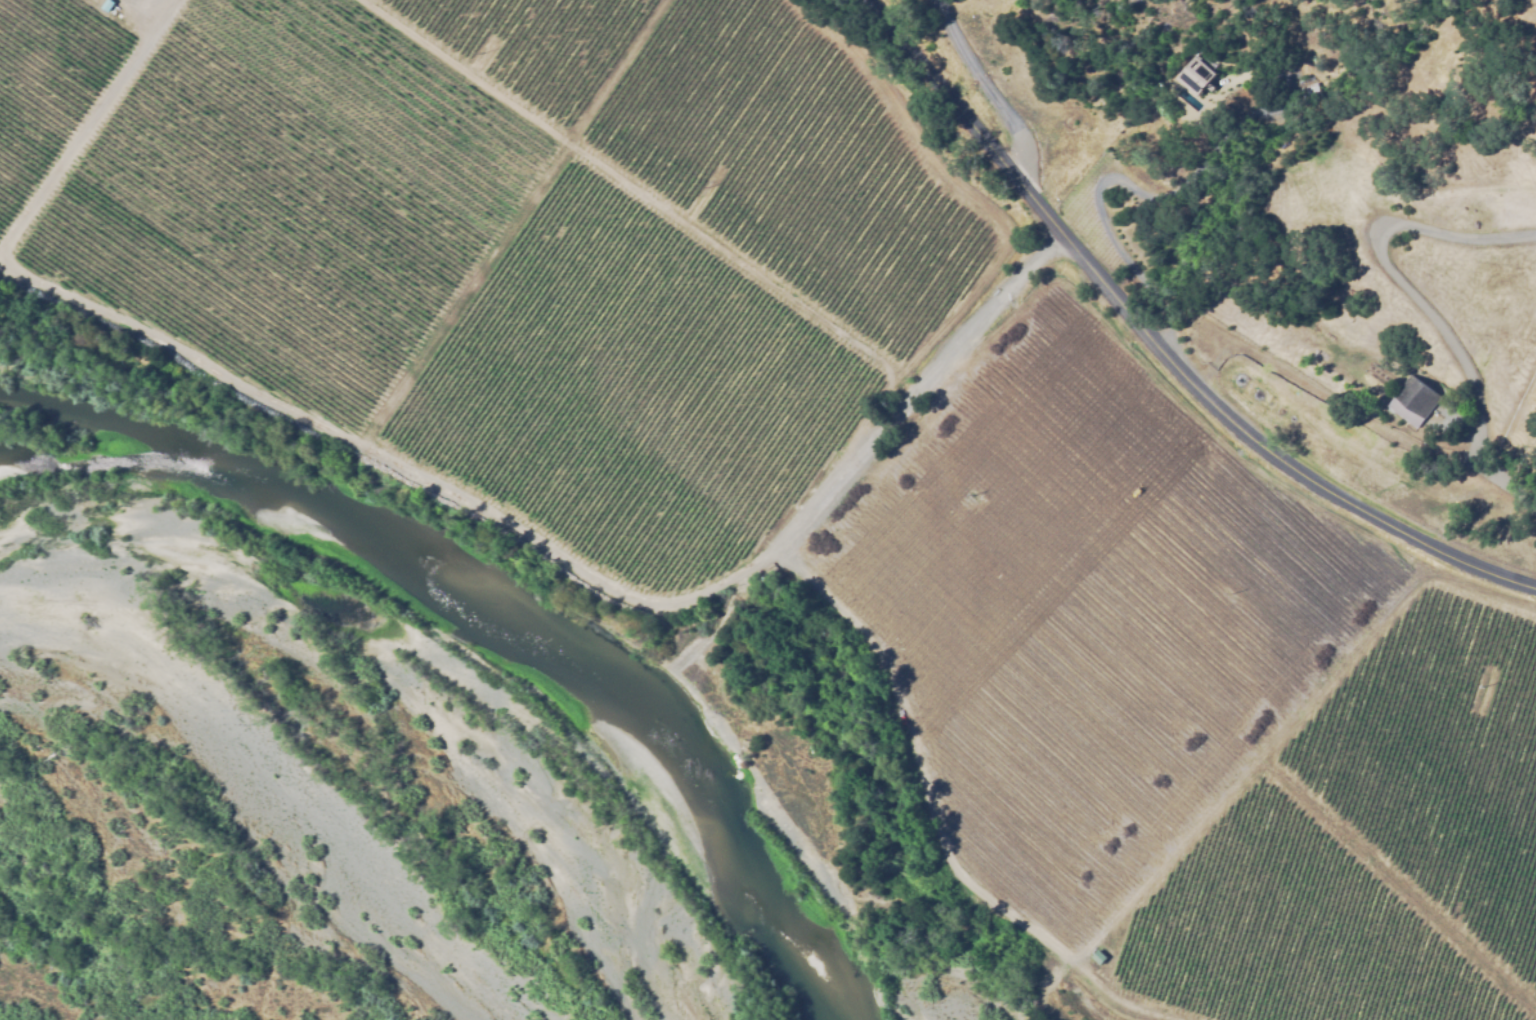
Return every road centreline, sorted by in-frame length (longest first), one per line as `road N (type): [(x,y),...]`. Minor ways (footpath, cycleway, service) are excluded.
road 1 (residential): [(1535,585),(1463,561),(1350,505),(1284,462),(1201,388),(1031,191),(882,0)]

